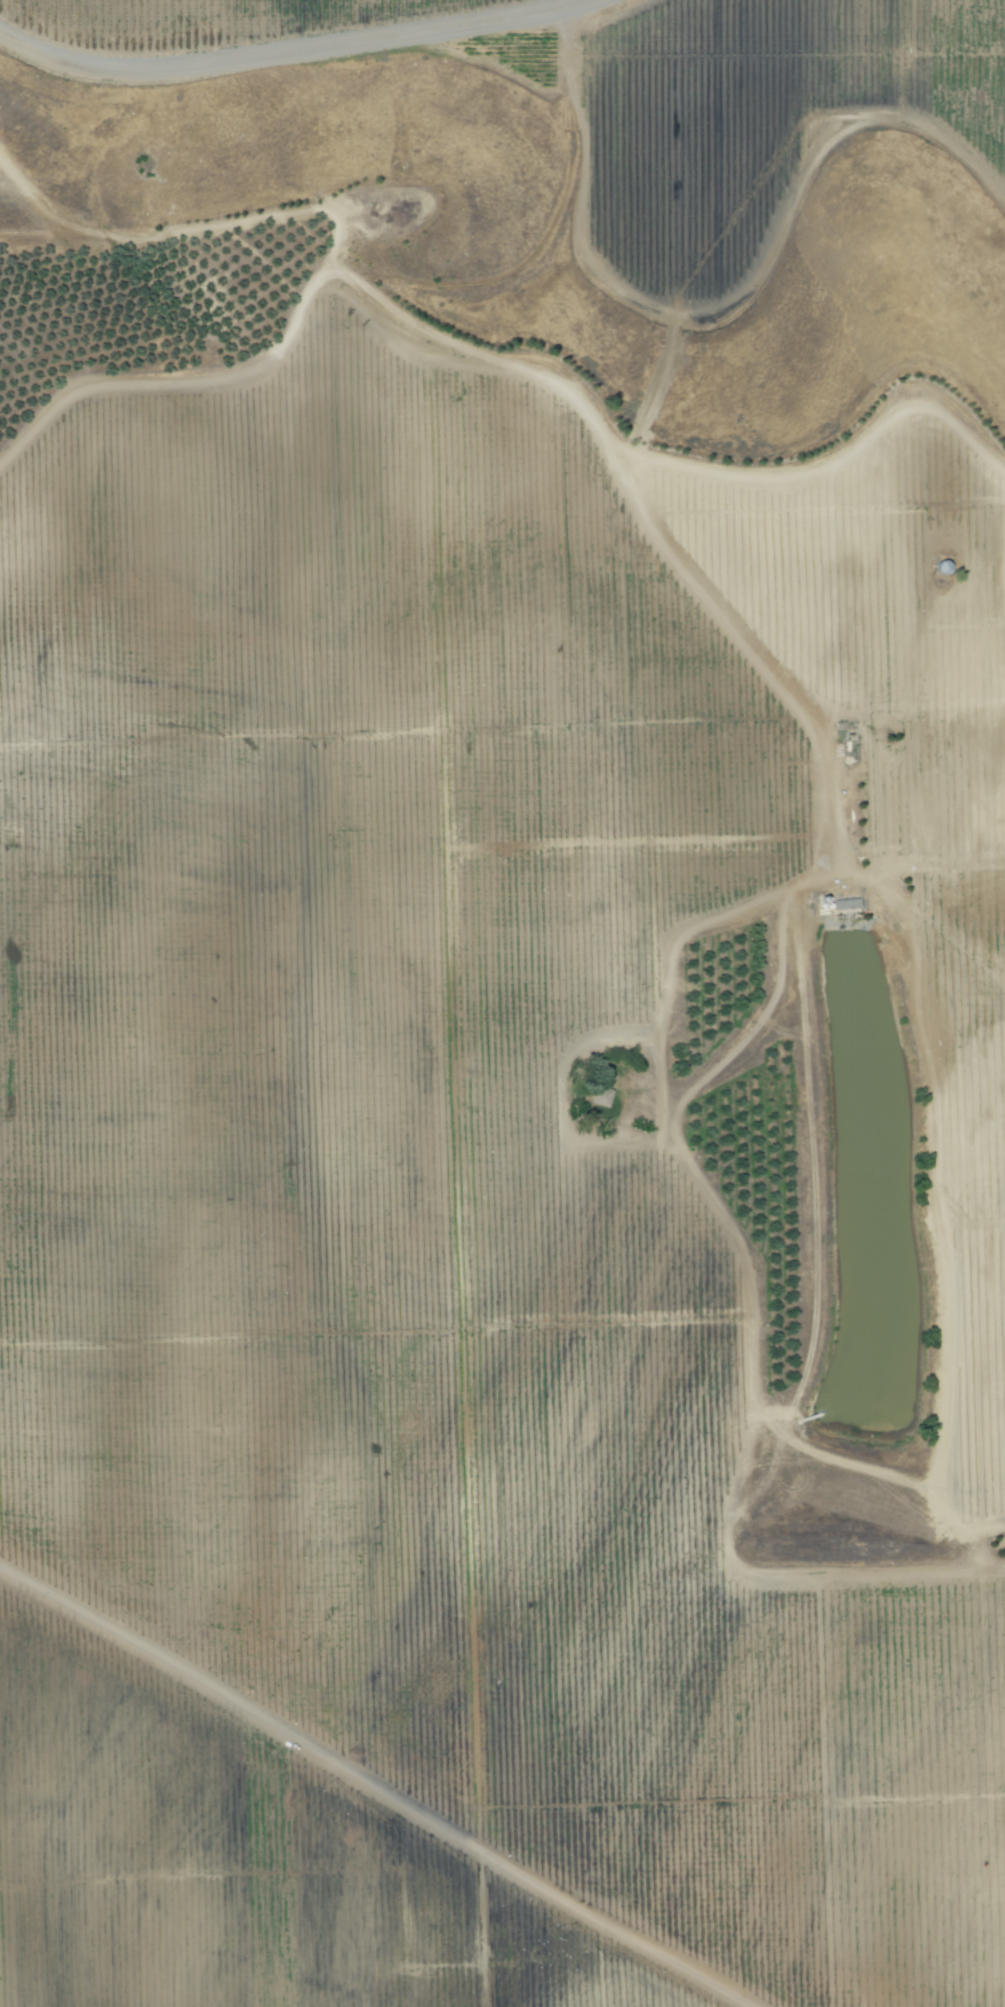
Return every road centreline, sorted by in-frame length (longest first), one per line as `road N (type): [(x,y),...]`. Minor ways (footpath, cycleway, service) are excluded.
road 1 (residential): [(0,33),(128,75),(546,16),(598,0)]

